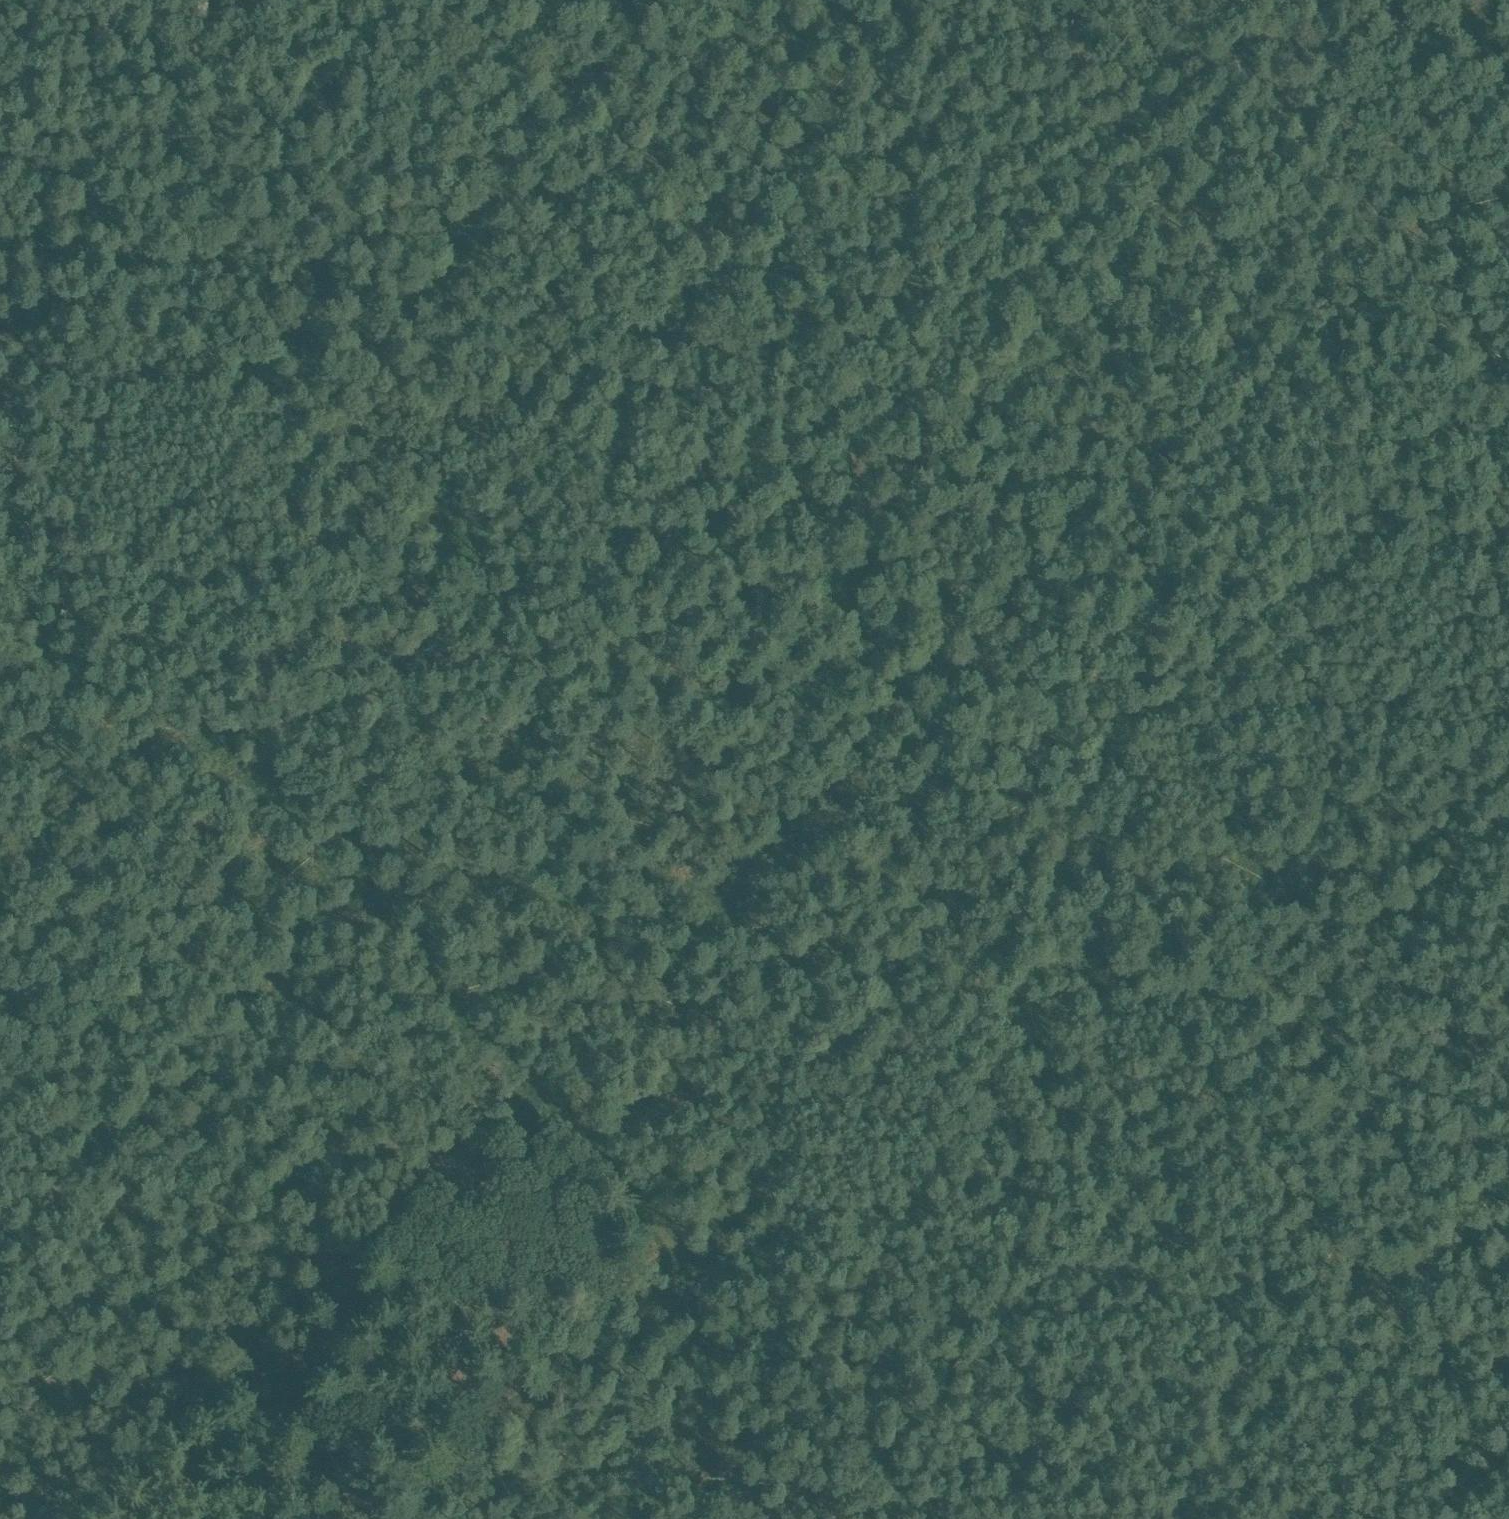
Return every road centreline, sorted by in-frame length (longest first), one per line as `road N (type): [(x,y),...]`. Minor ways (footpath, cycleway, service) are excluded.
road 1 (track): [(0,521),(895,1518)]
road 2 (track): [(1508,371),(1184,0)]

